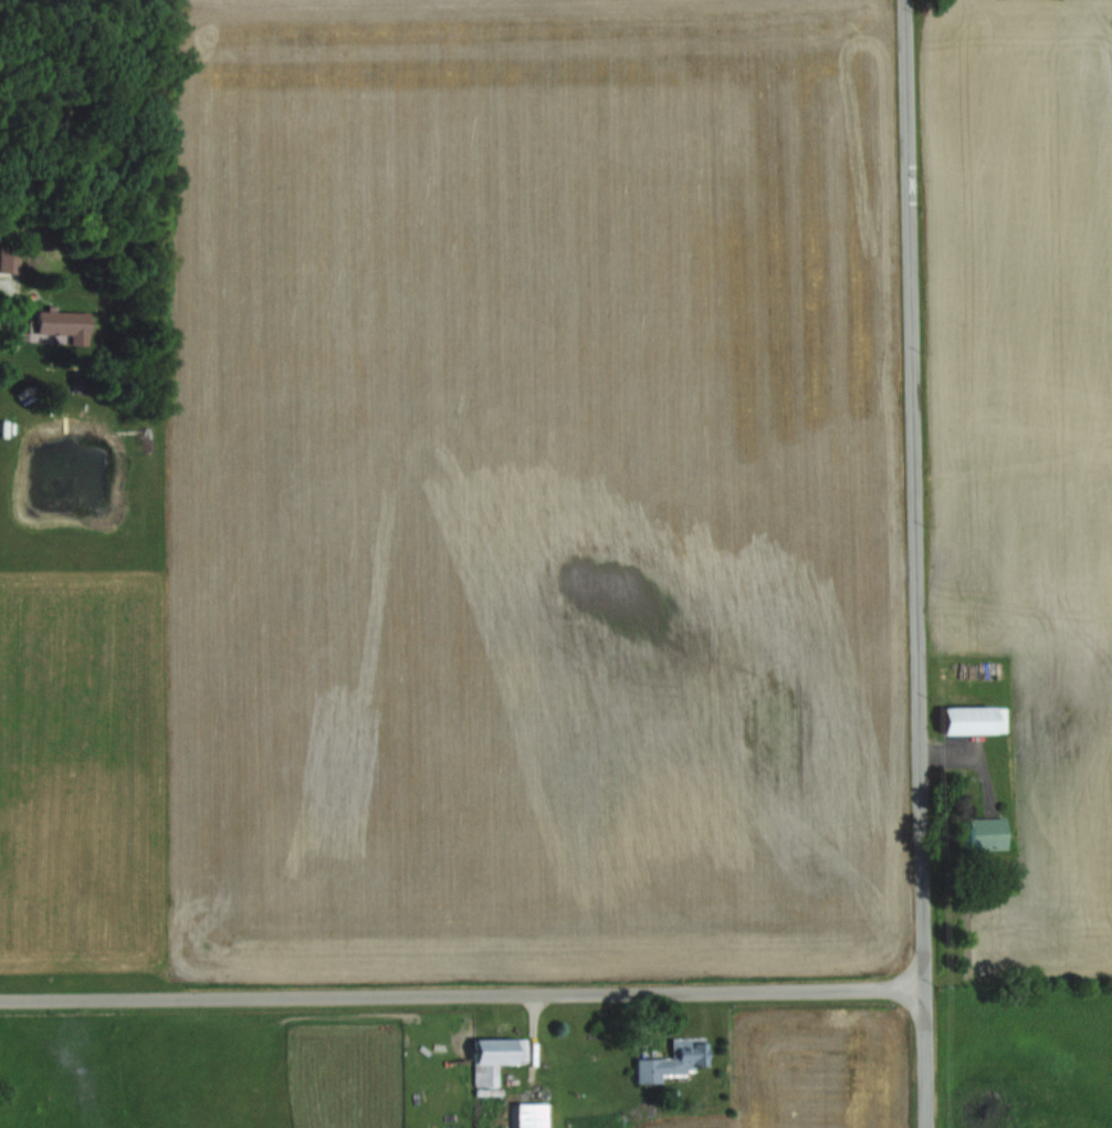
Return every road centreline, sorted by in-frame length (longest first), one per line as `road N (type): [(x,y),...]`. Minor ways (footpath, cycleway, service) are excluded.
road 1 (residential): [(928,1127),(908,0)]
road 2 (residential): [(926,990),(0,1000)]

